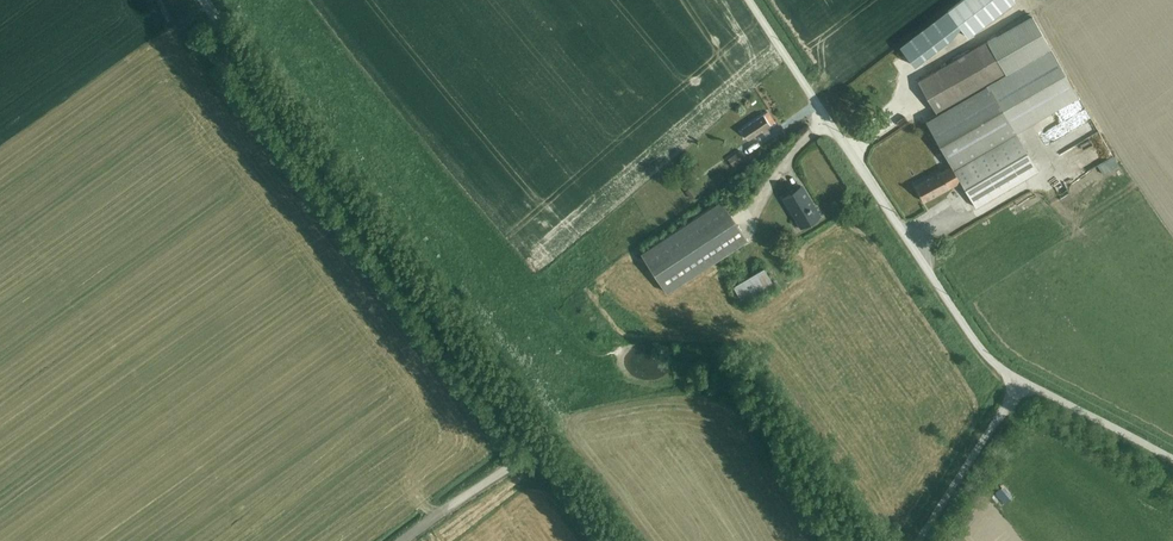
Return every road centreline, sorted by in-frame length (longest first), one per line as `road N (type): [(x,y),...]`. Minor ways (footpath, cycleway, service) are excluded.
road 1 (tertiary): [(544,443),(205,0)]
road 2 (unclassified): [(1023,383),(970,333),(751,0)]
road 3 (unclassified): [(1023,383),(919,540)]
road 4 (unclassified): [(402,540),(544,443)]
road 5 (unclassified): [(1172,464),(1023,383)]
road 6 (tertiary): [(621,540),(544,443)]

